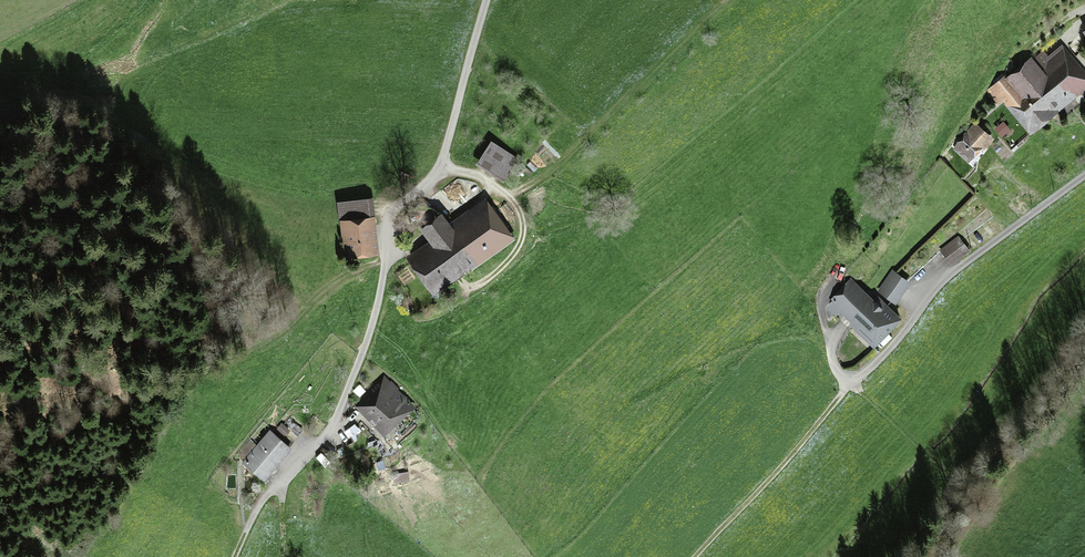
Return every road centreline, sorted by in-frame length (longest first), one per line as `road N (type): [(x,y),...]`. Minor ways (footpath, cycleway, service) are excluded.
road 1 (track): [(859,401),(848,382),(694,556)]
road 2 (track): [(440,167),(493,185),(523,223),(521,242),(502,267),(473,287),(460,281)]

